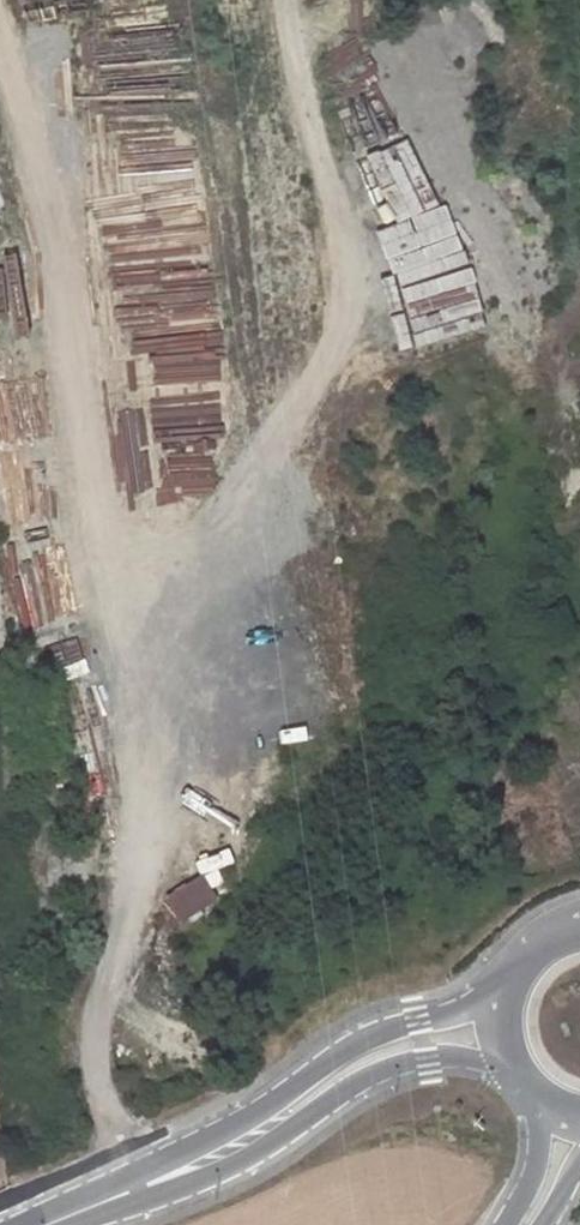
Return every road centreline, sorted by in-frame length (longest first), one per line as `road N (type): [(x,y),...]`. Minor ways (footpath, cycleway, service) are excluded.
road 1 (secondary): [(509,989),(362,1039),(128,1192)]
road 2 (secondary): [(128,1192),(240,1159),(365,1077),(425,1058),(514,1070)]
road 3 (secondary): [(548,1104),(537,1177),(512,1224)]

